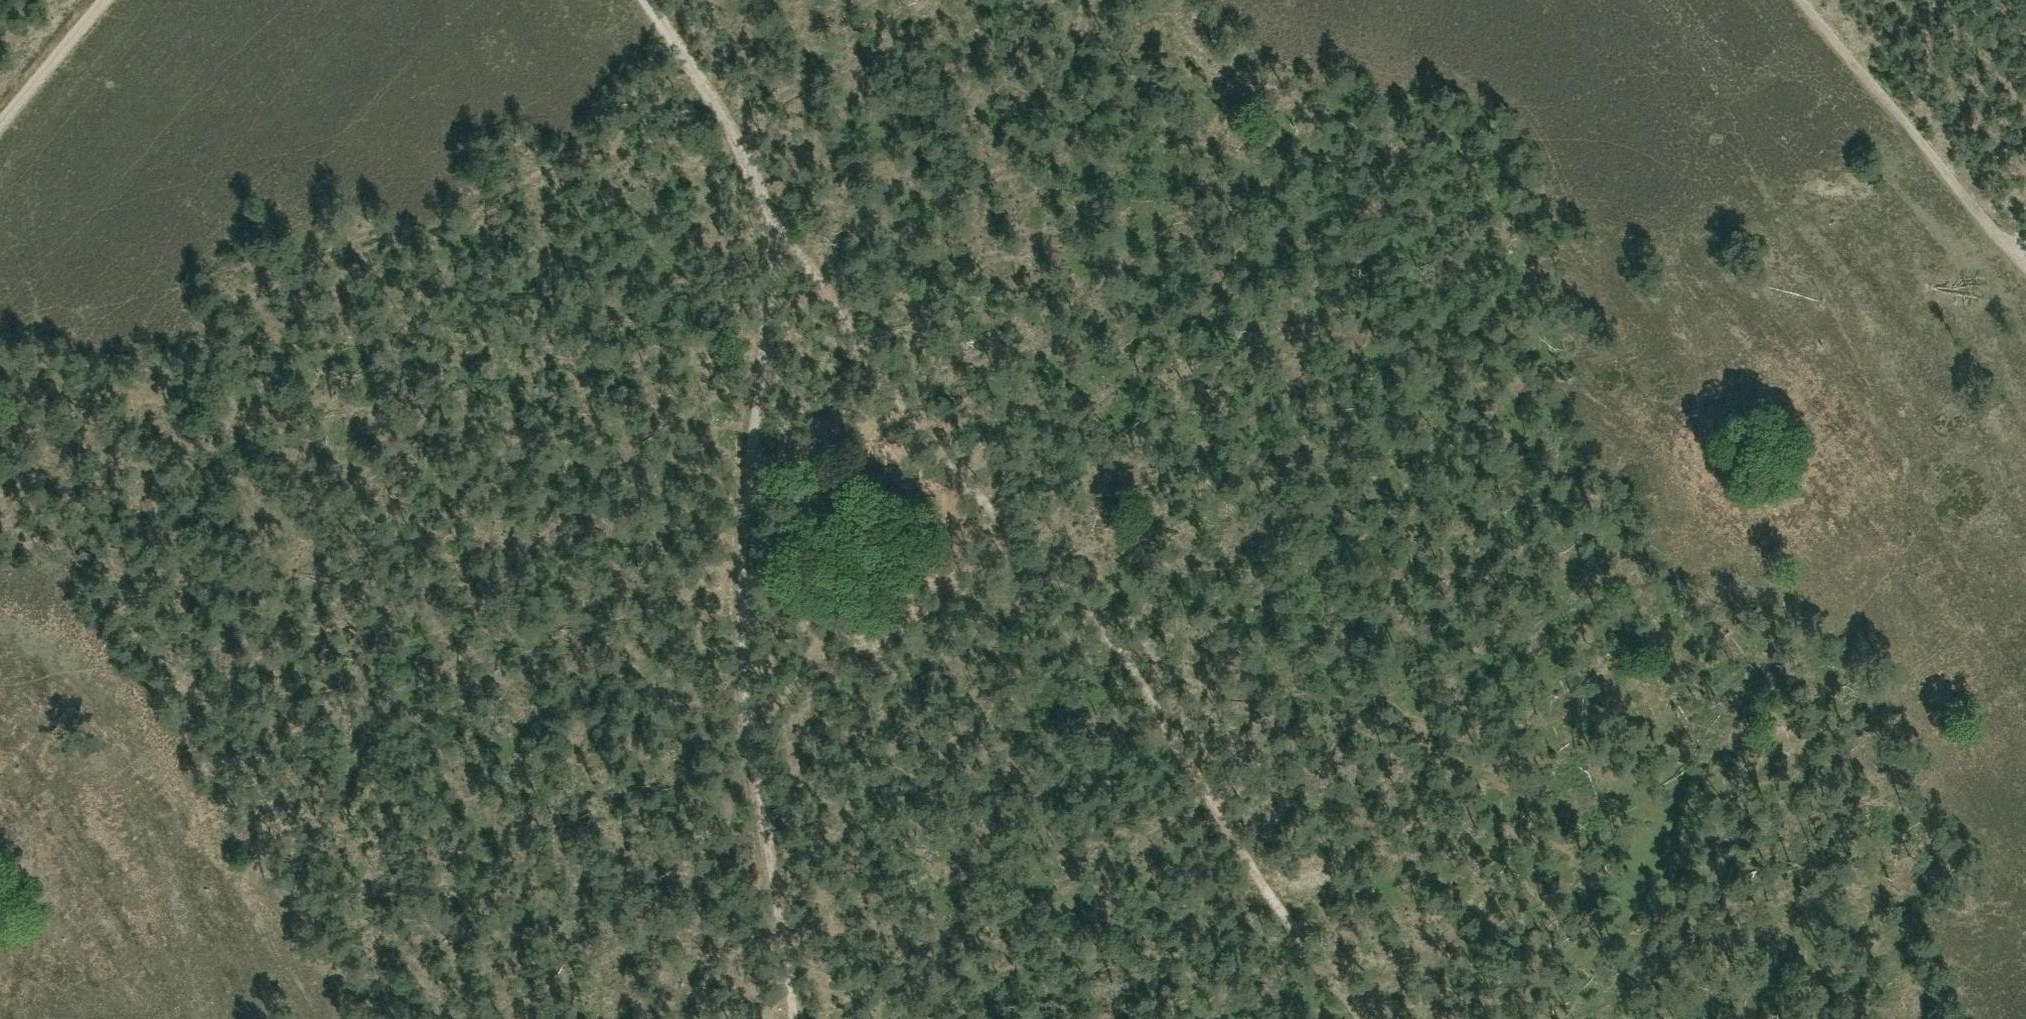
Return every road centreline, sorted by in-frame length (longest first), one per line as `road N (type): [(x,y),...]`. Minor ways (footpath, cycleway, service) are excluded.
road 1 (track): [(766,202),(918,423),(1074,585),(1242,848),(1365,1018)]
road 2 (track): [(794,1018),(758,785),(743,595),(770,259),(766,202)]
road 3 (track): [(2016,256),(1801,0)]
road 4 (track): [(766,202),(731,130),(649,0)]
road 5 (track): [(0,124),(103,0)]

